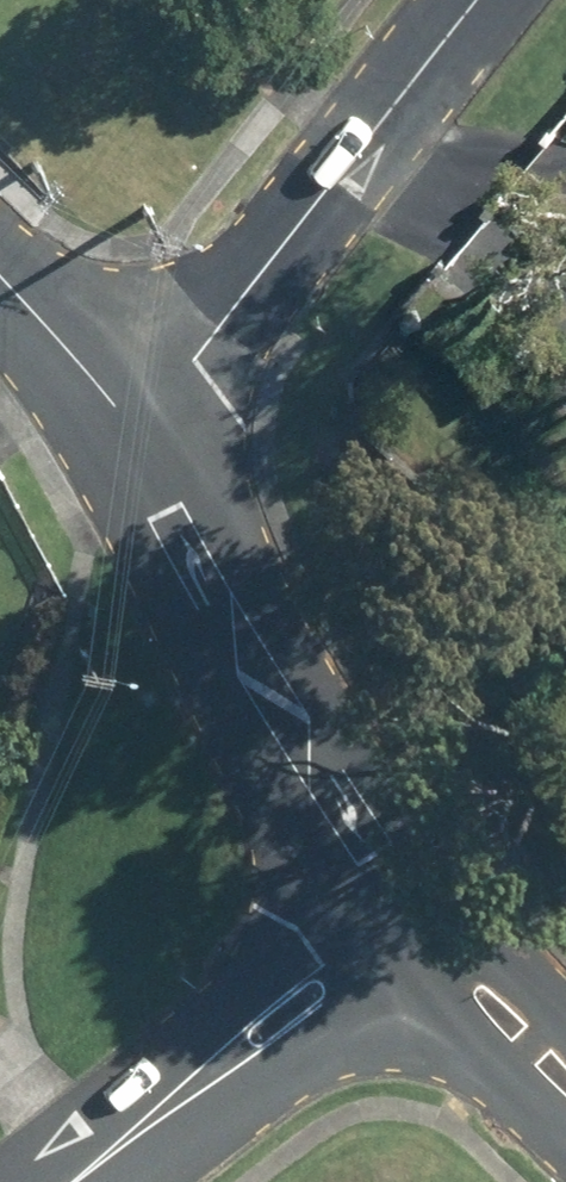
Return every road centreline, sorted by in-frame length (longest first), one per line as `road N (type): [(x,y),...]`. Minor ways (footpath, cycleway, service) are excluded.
road 1 (residential): [(133,436),(474,0)]
road 2 (tertiary): [(349,912),(246,657)]
road 3 (tertiary): [(246,657),(421,856)]
road 4 (tertiary): [(133,436),(246,657)]
road 5 (residential): [(403,982),(282,1056),(199,1072)]
road 6 (residential): [(199,1072),(241,1009),(349,912)]
road 7 (tertiary): [(565,1125),(403,982)]
road 8 (tertiary): [(0,277),(133,436)]
road 9 (residential): [(70,1181),(199,1072)]
road 10 (tertiary): [(481,921),(565,1023)]

